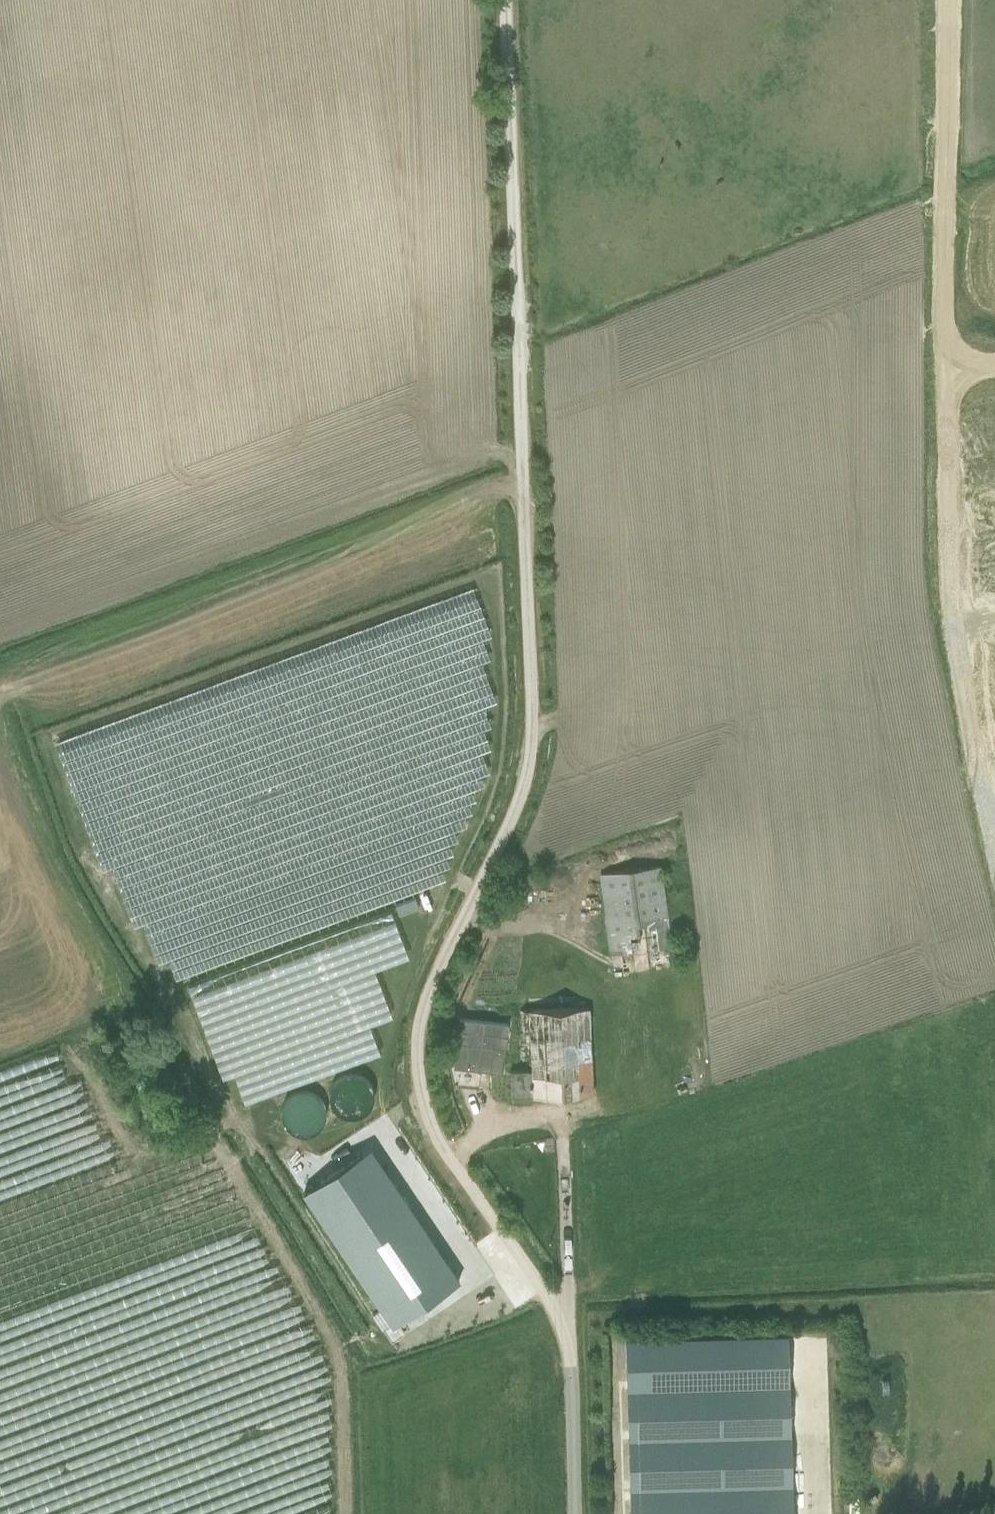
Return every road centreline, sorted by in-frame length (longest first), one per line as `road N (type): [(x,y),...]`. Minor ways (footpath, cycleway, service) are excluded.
road 1 (unclassified): [(573,1513),(565,1341),(543,1293),(432,1126),(418,1051),(422,1011),(519,802),(532,717),(503,0)]
road 2 (track): [(945,513),(948,0)]

